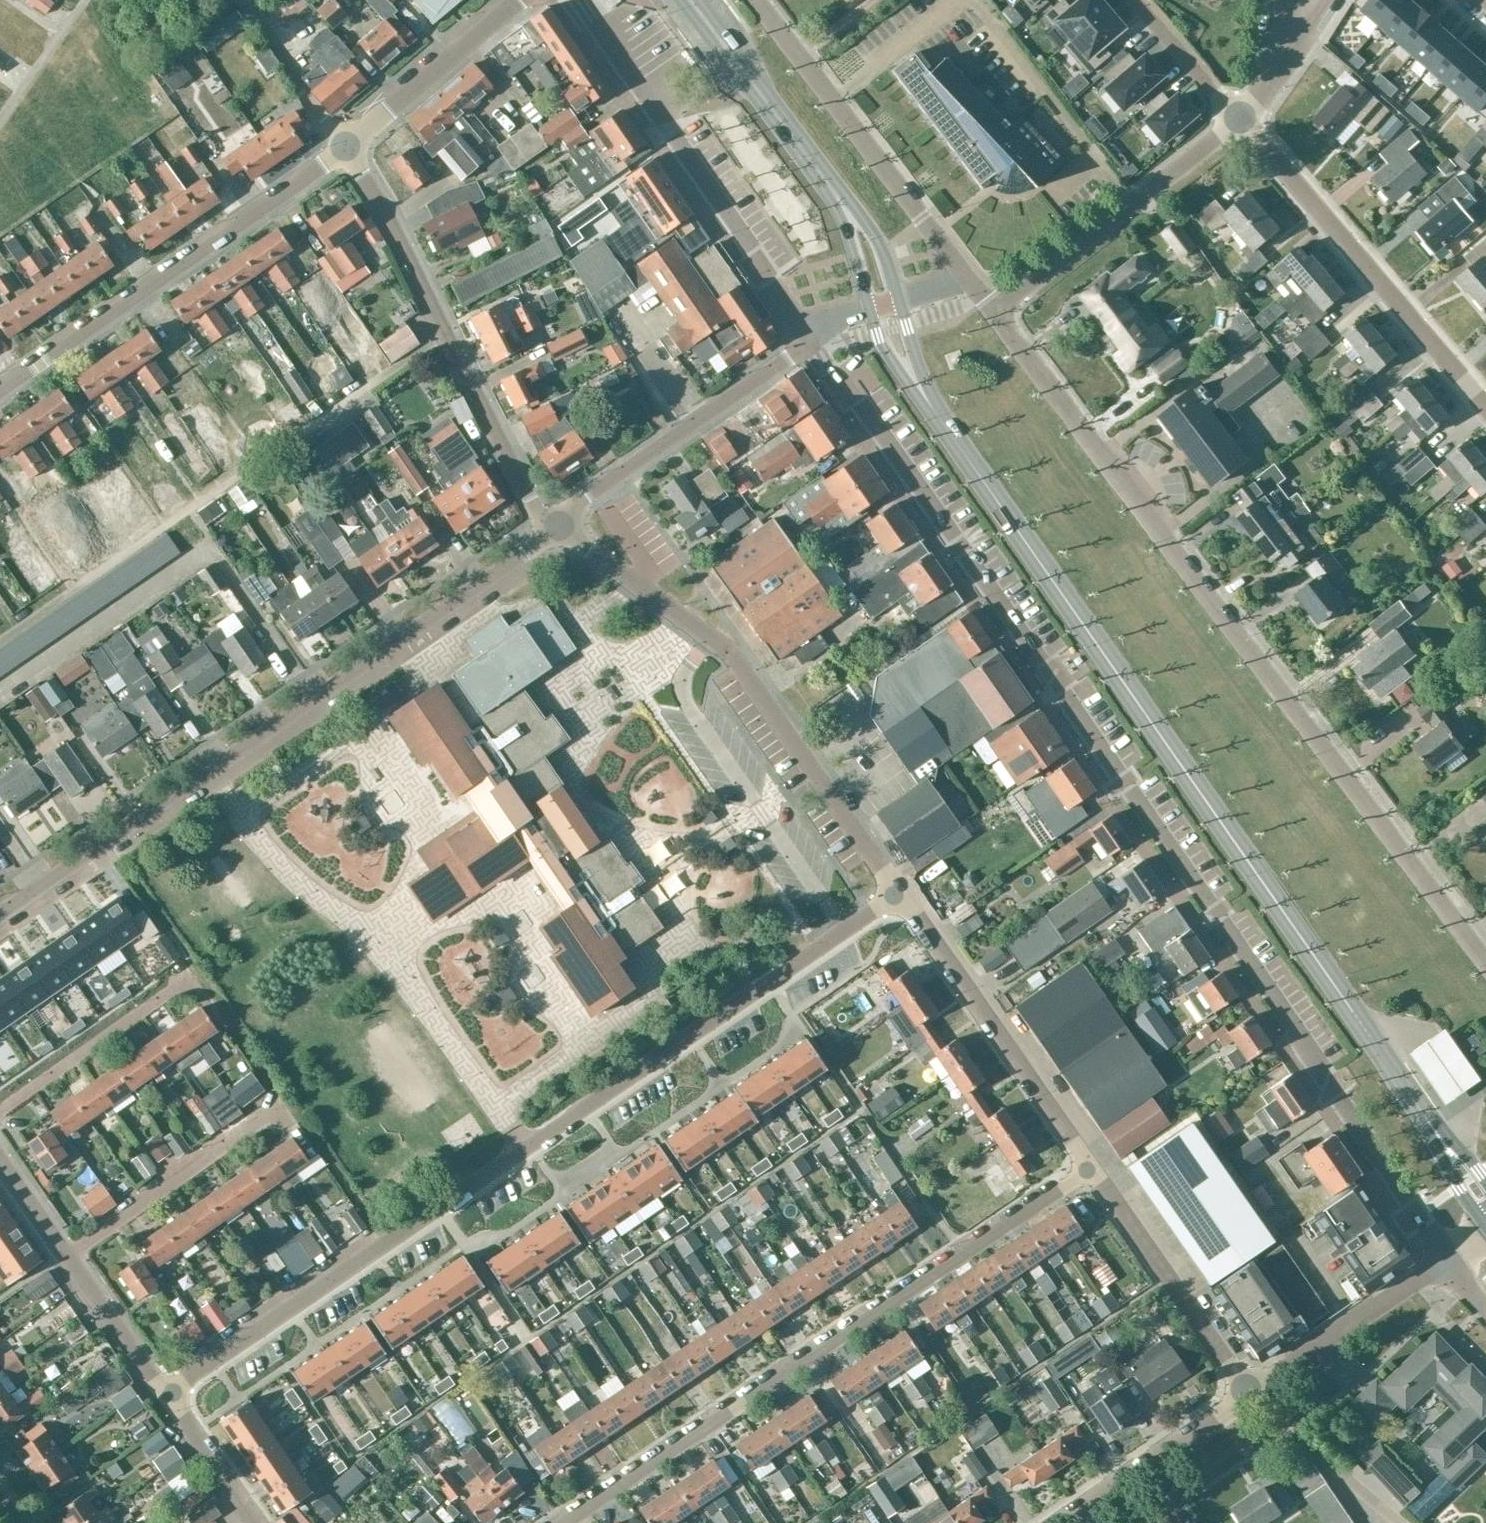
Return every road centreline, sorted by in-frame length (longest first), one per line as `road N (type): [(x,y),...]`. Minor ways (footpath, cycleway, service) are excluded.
road 1 (residential): [(809,338),(1067,698),(1447,1259)]
road 2 (tertiary): [(1441,1142),(916,383),(885,305)]
road 3 (residential): [(898,893),(163,1392)]
road 4 (residential): [(1485,960),(991,312)]
road 5 (residential): [(0,913),(531,549),(558,523)]
road 6 (residential): [(1096,1170),(564,1522)]
road 7 (residential): [(898,893),(736,658),(558,523)]
road 8 (residential): [(558,523),(532,503),(346,150)]
road 9 (residential): [(0,390),(346,150)]
road 10 (residential): [(809,338),(574,0)]
road 11 (residential): [(1485,406),(1243,118)]
road 12 (tertiary): [(885,305),(856,225),(690,0)]
road 13 (unclassified): [(962,274),(758,0)]
road 14 (residential): [(1096,1170),(898,893)]
road 15 (residential): [(991,312),(1243,118)]
road 16 (residential): [(809,338),(558,523)]
road 17 (residential): [(1246,1390),(1096,1170)]
road 18 (residential): [(67,1256),(278,1109)]
road 19 (residential): [(1246,1390),(1447,1259)]
road 20 (residential): [(1051,1522),(1246,1390)]
road 21 (residential): [(0,1111),(188,980)]
road 22 (residential): [(346,150),(517,0)]
road 23 (residential): [(163,1392),(67,1256)]
road 24 (residential): [(256,1522),(163,1392)]
road 25 (residential): [(1136,0),(1243,118)]
road 26 (residential): [(1243,118),(1309,0)]

